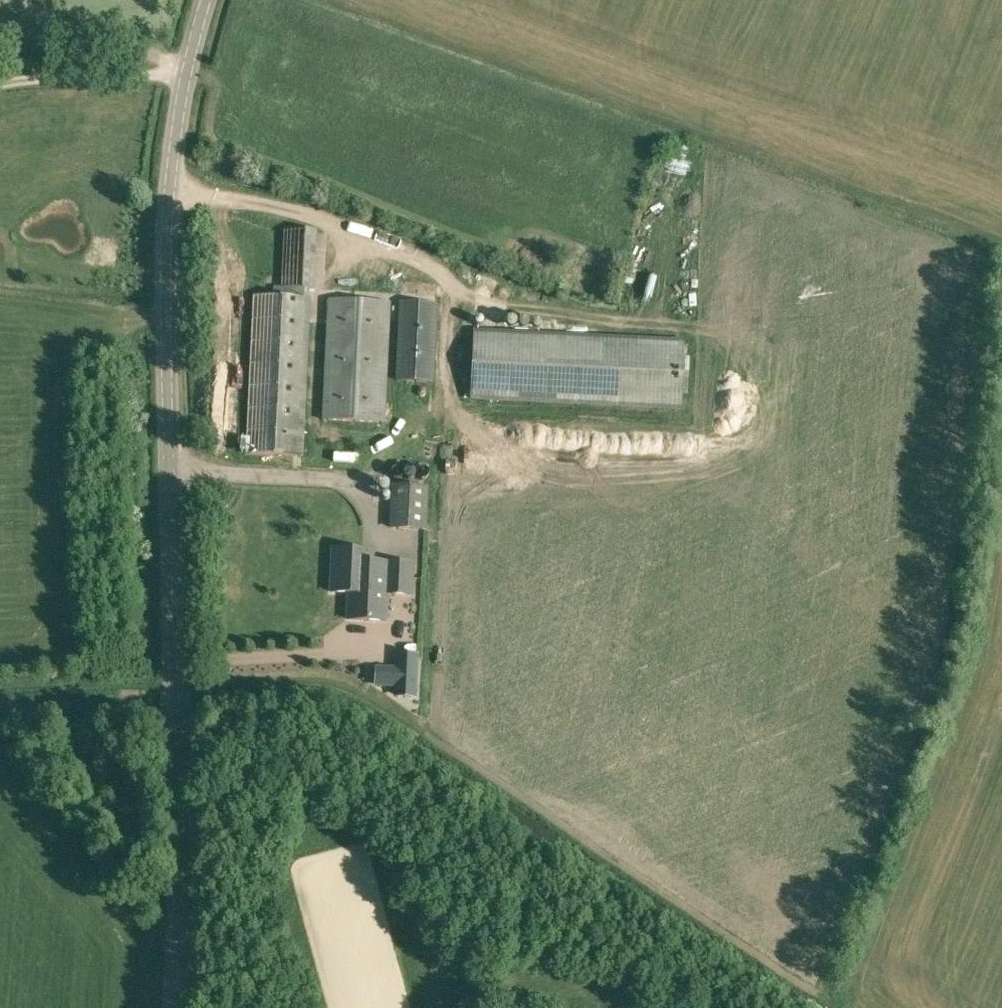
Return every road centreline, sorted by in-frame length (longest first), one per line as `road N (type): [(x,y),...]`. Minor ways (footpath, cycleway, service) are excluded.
road 1 (tertiary): [(175,1007),(167,239),(181,109),(206,0)]

